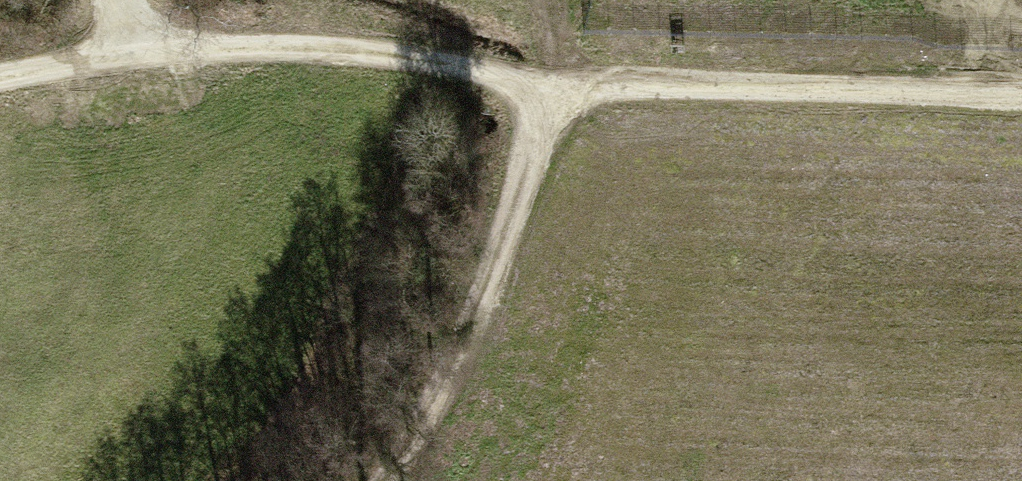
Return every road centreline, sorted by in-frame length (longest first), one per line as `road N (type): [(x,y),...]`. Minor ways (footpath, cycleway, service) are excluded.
road 1 (track): [(1021,99),(561,87)]
road 2 (track): [(561,87),(313,49),(135,50)]
road 3 (track): [(561,87),(535,222),(500,320),(423,480)]
road 4 (track): [(135,50),(0,79)]

